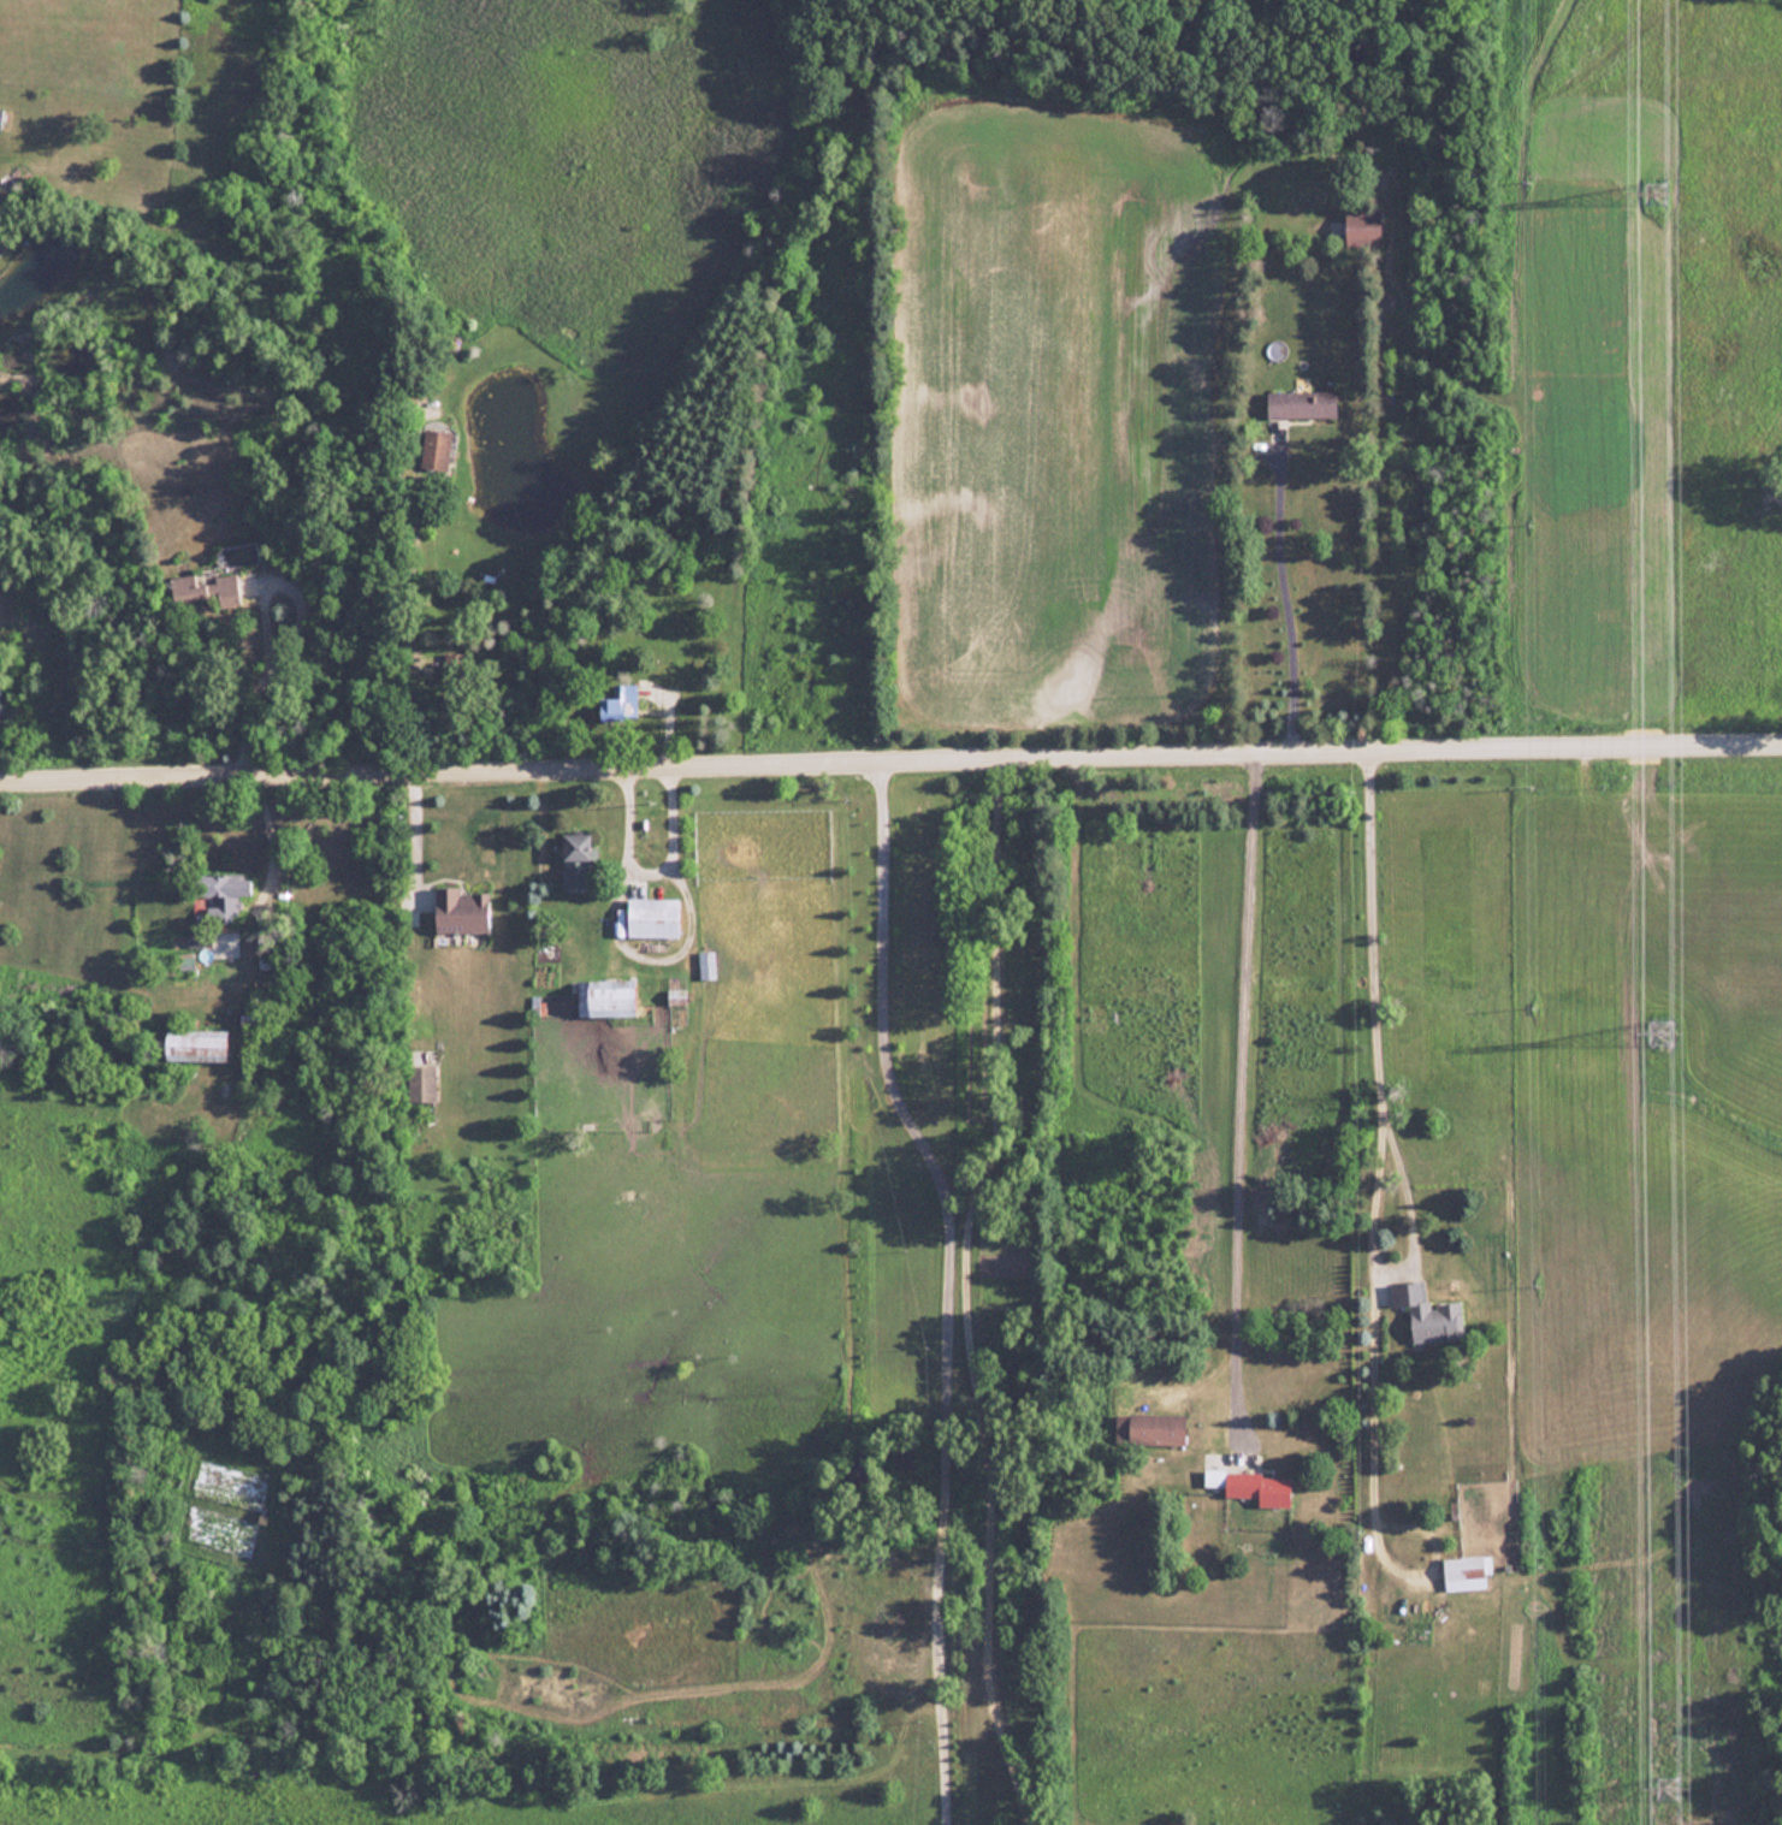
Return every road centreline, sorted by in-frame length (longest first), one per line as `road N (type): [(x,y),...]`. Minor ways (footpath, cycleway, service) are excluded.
road 1 (residential): [(0,776),(1781,739)]

